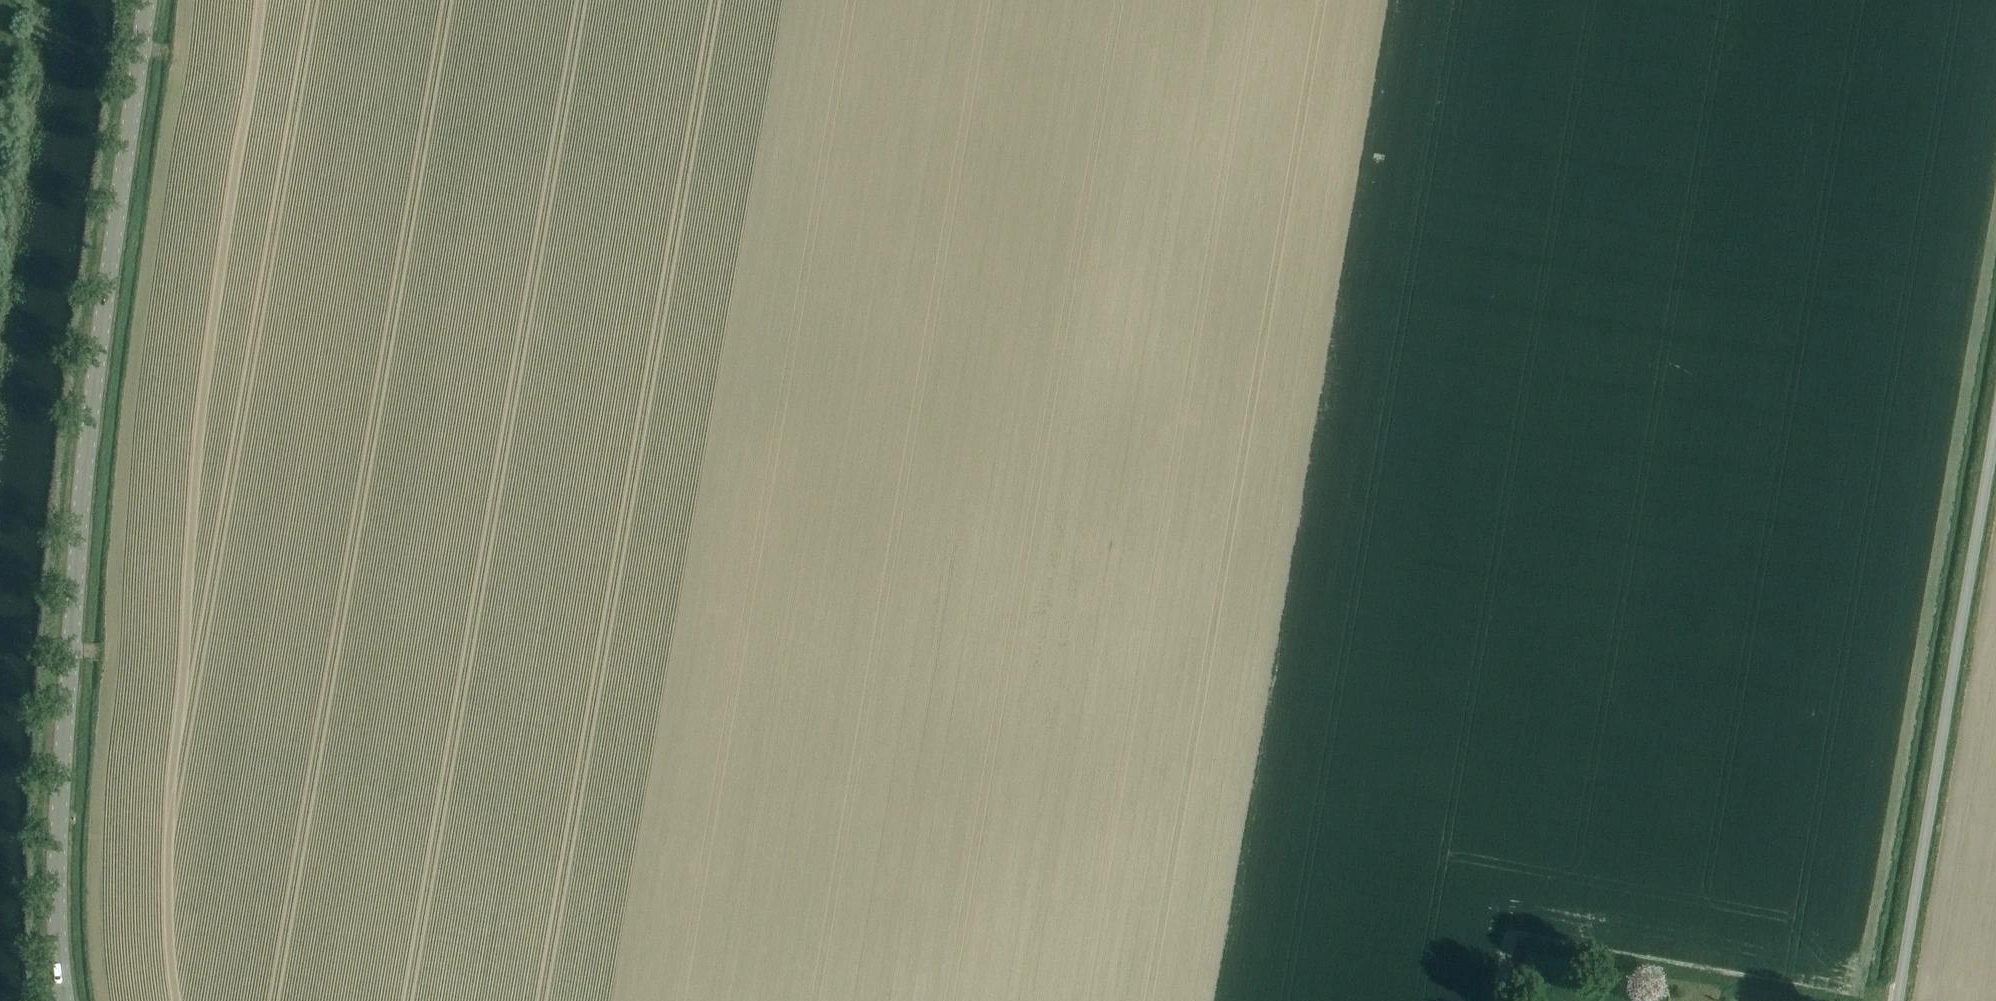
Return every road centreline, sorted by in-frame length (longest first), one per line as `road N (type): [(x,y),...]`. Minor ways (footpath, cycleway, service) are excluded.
road 1 (tertiary): [(65,1000),(60,811),(71,651),(86,464),(147,0)]
road 2 (unclassified): [(1900,1000),(1995,425)]

